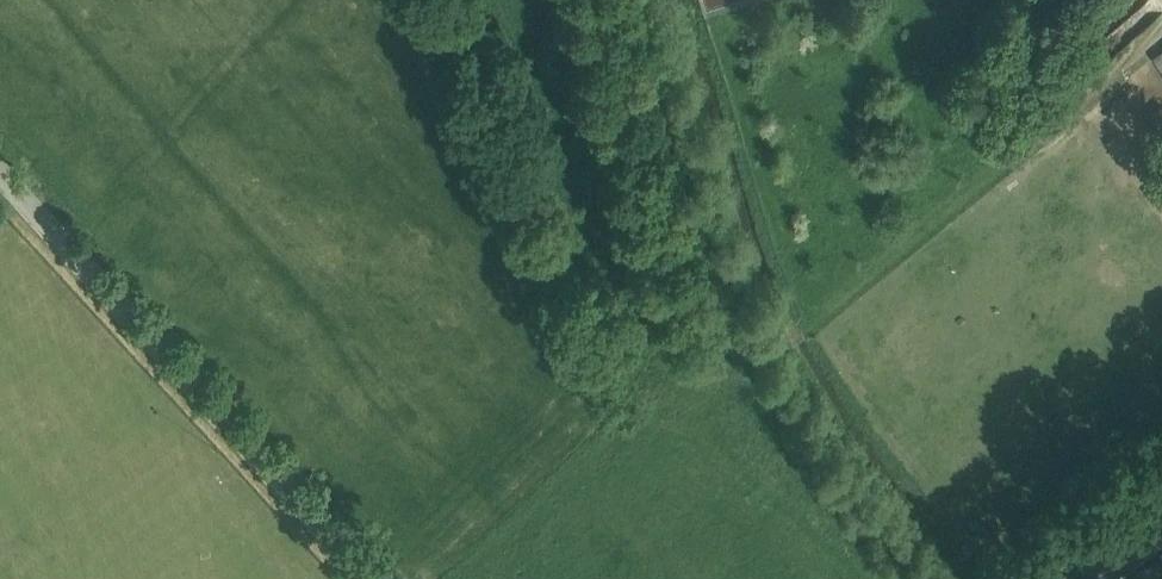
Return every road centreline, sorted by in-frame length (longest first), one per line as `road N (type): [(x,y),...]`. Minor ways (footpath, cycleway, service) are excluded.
road 1 (unclassified): [(364,578),(0,175)]

